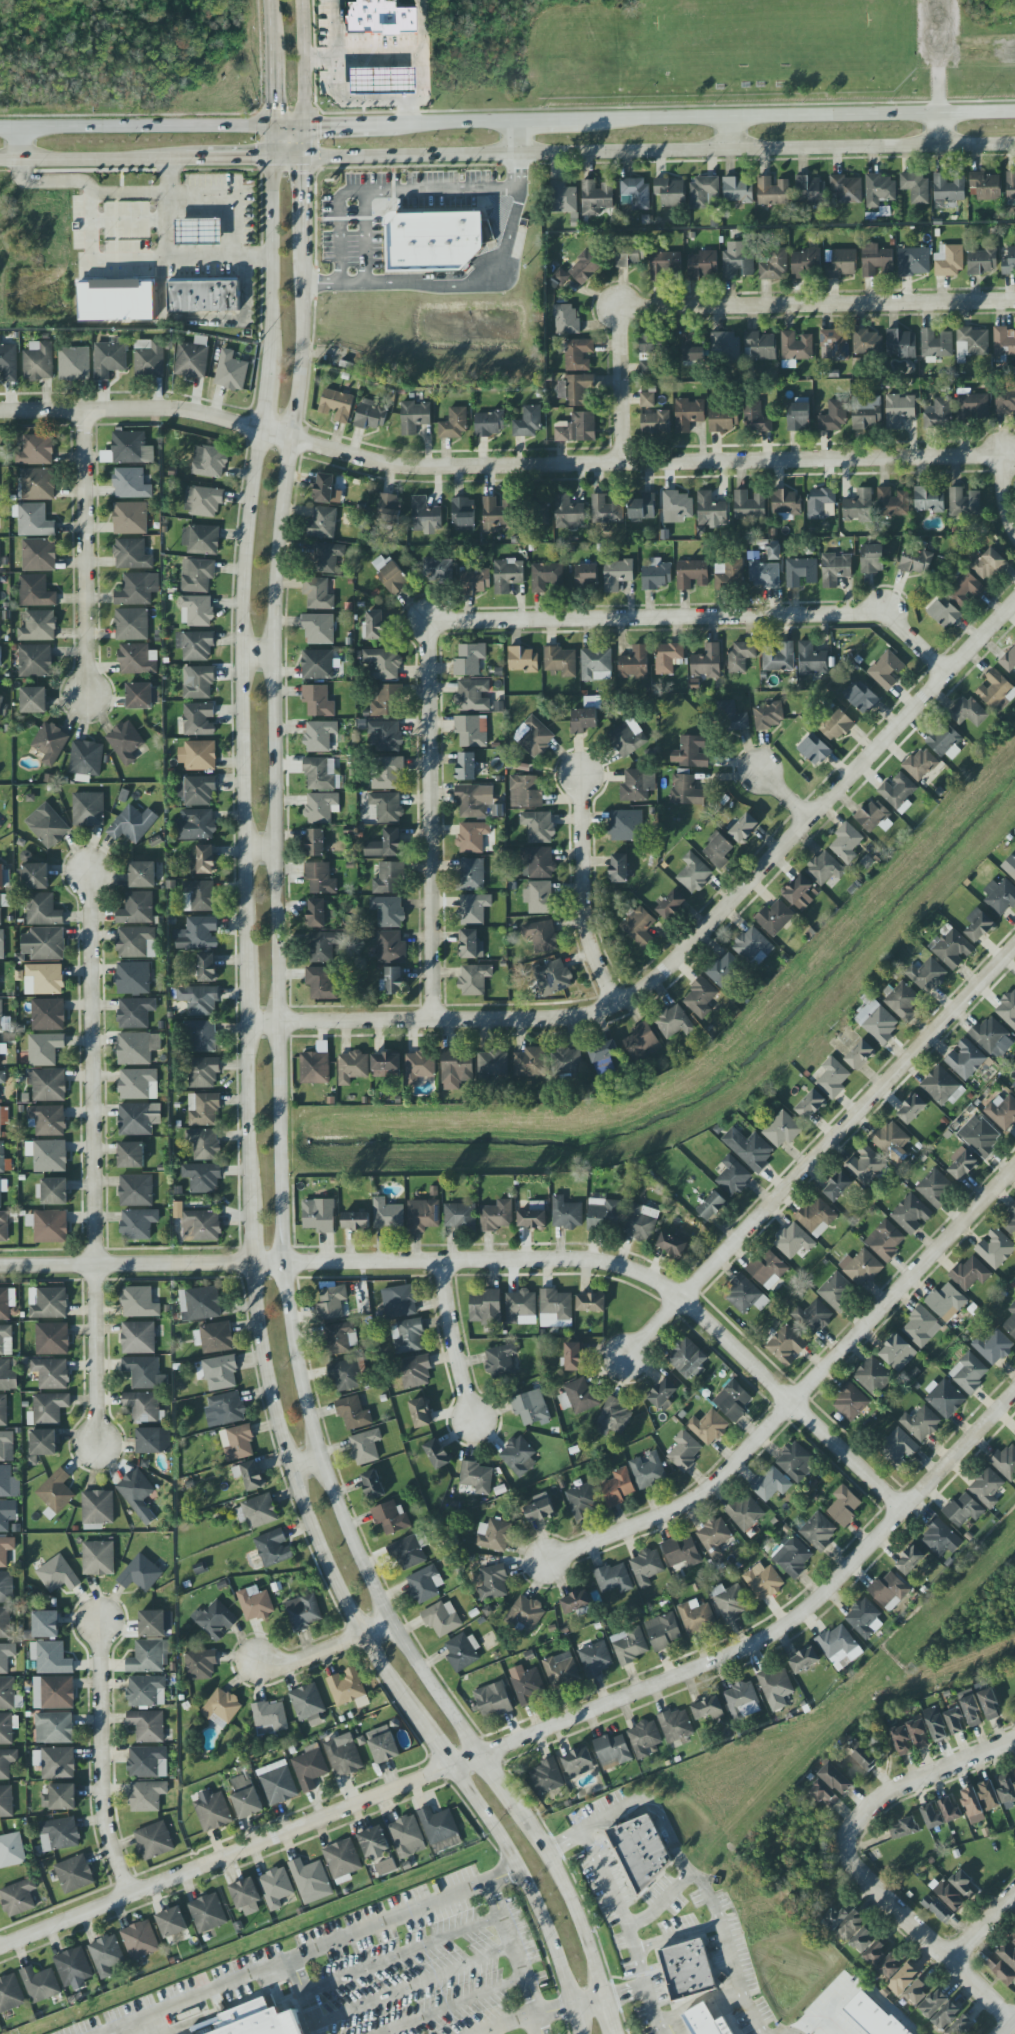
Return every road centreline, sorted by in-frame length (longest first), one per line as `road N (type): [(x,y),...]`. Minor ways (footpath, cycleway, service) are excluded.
road 1 (secondary): [(479,1756),(392,1621),(354,1544),(297,1368),(283,1262),(271,654),(304,217)]
road 2 (residential): [(249,1022),(564,1021),(617,1005),(669,970),(1014,600)]
road 3 (residential): [(261,430),(434,470),(1006,456)]
road 4 (residential): [(905,1510),(684,1299),(634,1272),(580,1260),(249,1263)]
road 5 (secondary): [(305,162),(1014,143)]
road 6 (residential): [(1014,1395),(791,1625),(479,1756)]
road 7 (residential): [(1014,1171),(694,1502),(548,1565)]
road 8 (residential): [(97,1435),(91,863)]
road 9 (residential): [(1014,954),(627,1358)]
road 10 (residential): [(1014,301),(623,309),(626,464)]
road 11 (residential): [(428,621),(888,610),(945,669)]
road 12 (secondary): [(261,430),(244,600),(248,965)]
road 13 (secondary): [(249,1263),(274,1400),(318,1543),(360,1634),(415,1717)]
road 14 (residential): [(1014,2024),(849,1856),(854,1826),(892,1793),(1014,1746)]
road 15 (secondary): [(1014,115),(578,123)]
road 16 (residential): [(437,1020),(428,621)]
road 17 (secondary): [(451,1768),(517,1870),(554,1951),(578,2033)]
road 18 (residential): [(94,403),(94,694)]
road 19 (secondary): [(276,124),(0,129)]
road 20 (residential): [(129,1896),(102,1822),(100,1627)]
road 21 (residential): [(0,405),(94,403),(261,430)]
road 22 (residential): [(234,1855),(0,1947)]
road 23 (residential): [(249,1263),(0,1265)]
road 24 (residential): [(617,1005),(587,928),(583,773)]
road 25 (secondary): [(604,1999),(571,1903),(512,1802)]
road 26 (secondary): [(277,161),(269,368)]
road 27 (residential): [(451,1768),(266,1842)]
road 28 (secondary): [(249,1022),(250,1197)]
road 29 (secondary): [(0,164),(166,162)]
road 30 (residential): [(444,1261),(475,1416)]
road 31 (residential): [(392,1621),(289,1662),(260,1663)]
road 32 (secondary): [(166,162),(305,162)]
road 33 (secondary): [(307,123),(304,0)]

